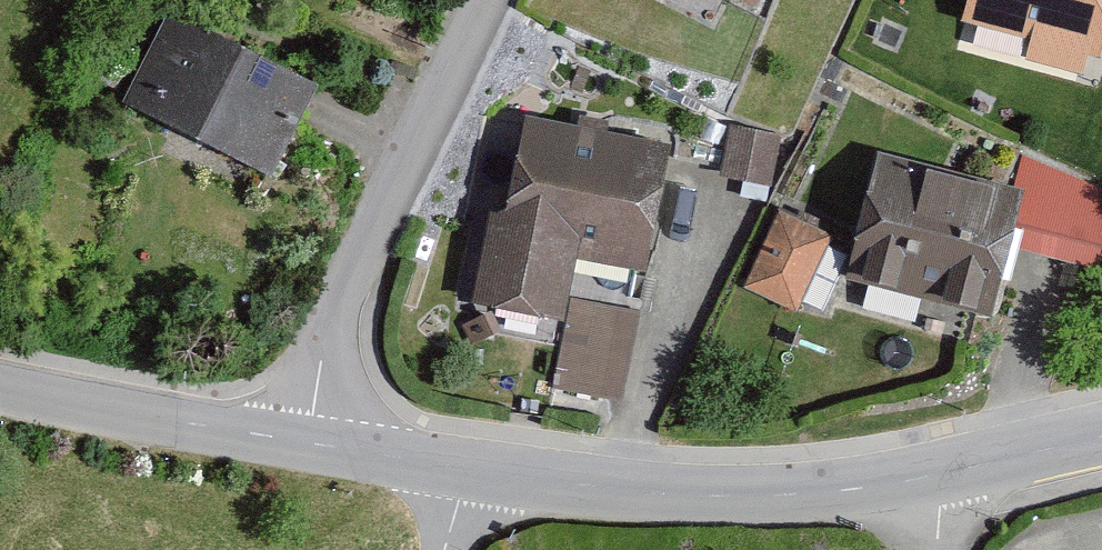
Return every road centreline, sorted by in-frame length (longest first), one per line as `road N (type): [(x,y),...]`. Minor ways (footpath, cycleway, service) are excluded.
road 1 (residential): [(308,443),(336,316),(484,0)]
road 2 (unclassified): [(936,476),(760,496),(467,469)]
road 3 (unclassified): [(308,443),(0,375)]
road 4 (unclassified): [(1101,435),(936,476)]
road 5 (unclassified): [(467,469),(308,443)]

